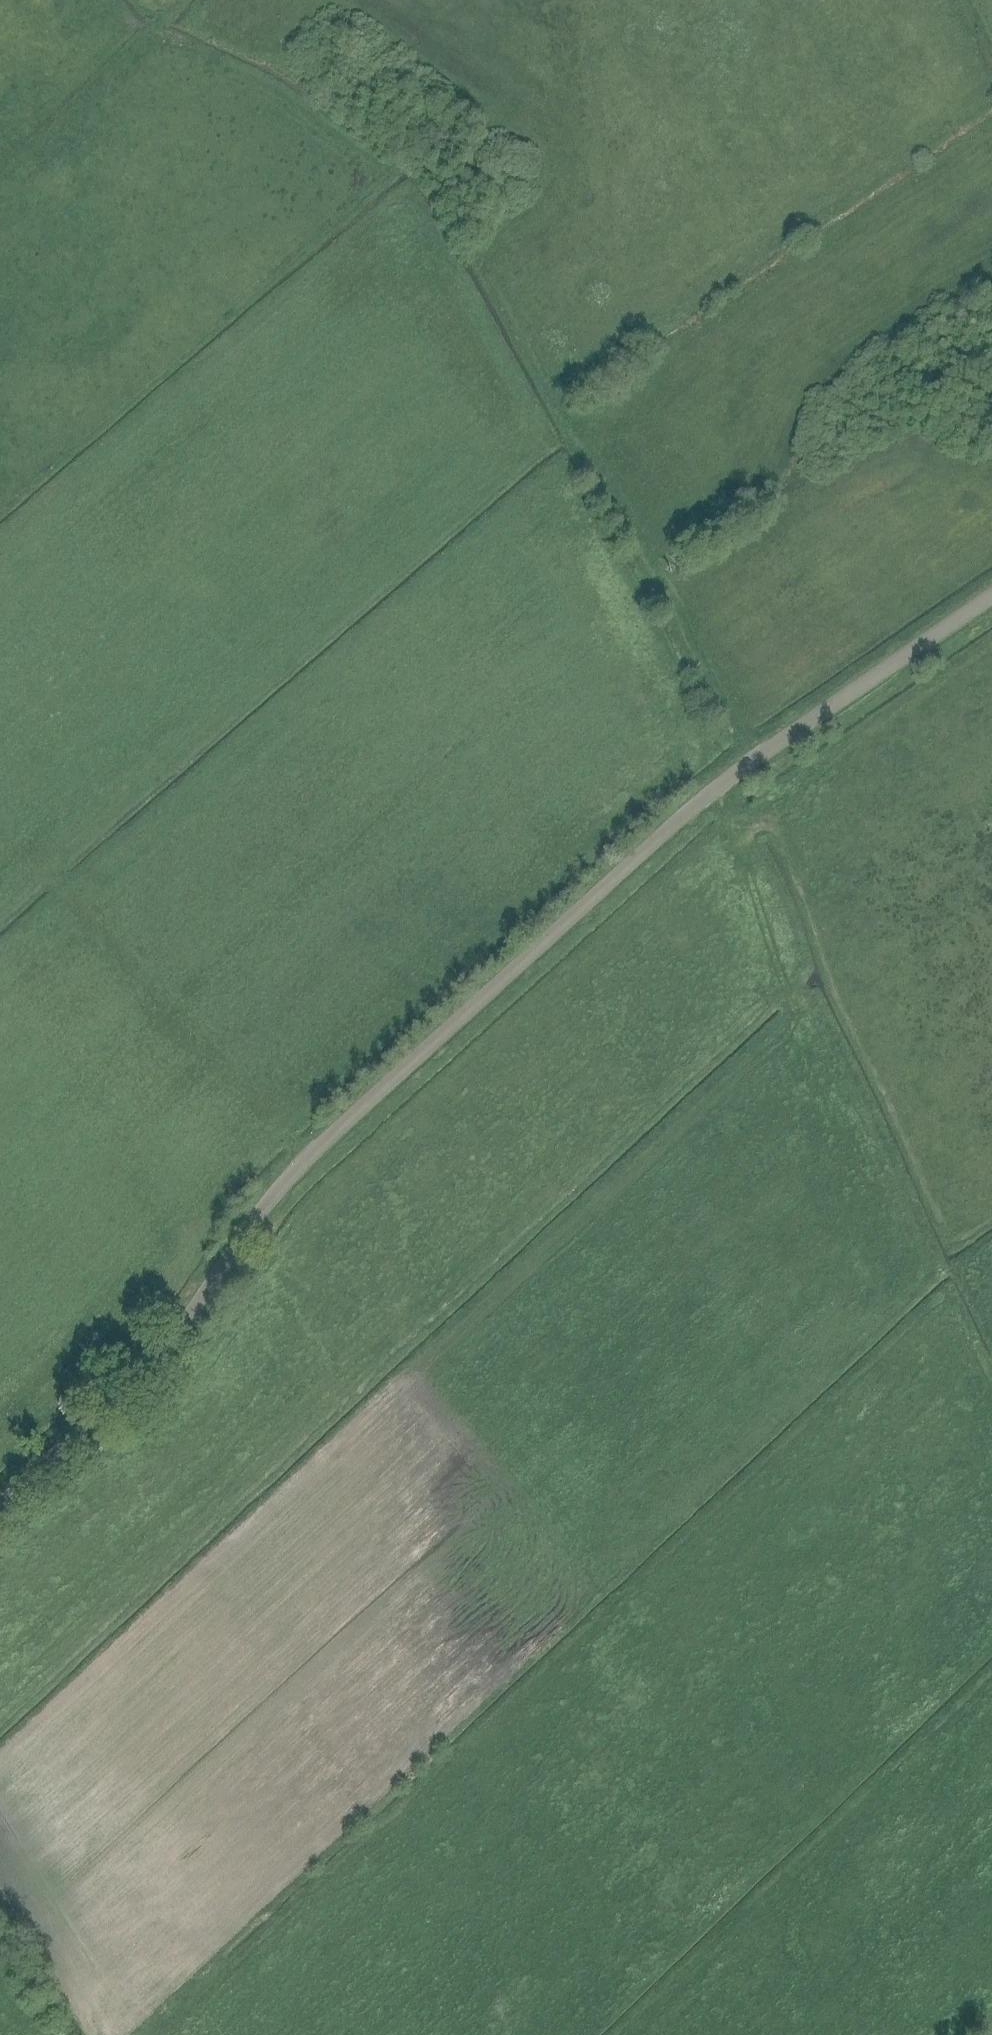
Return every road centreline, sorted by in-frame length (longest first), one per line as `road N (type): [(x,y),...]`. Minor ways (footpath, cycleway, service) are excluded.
road 1 (unclassified): [(0,1503),(170,1346),(257,1221),(720,782),(991,597)]

